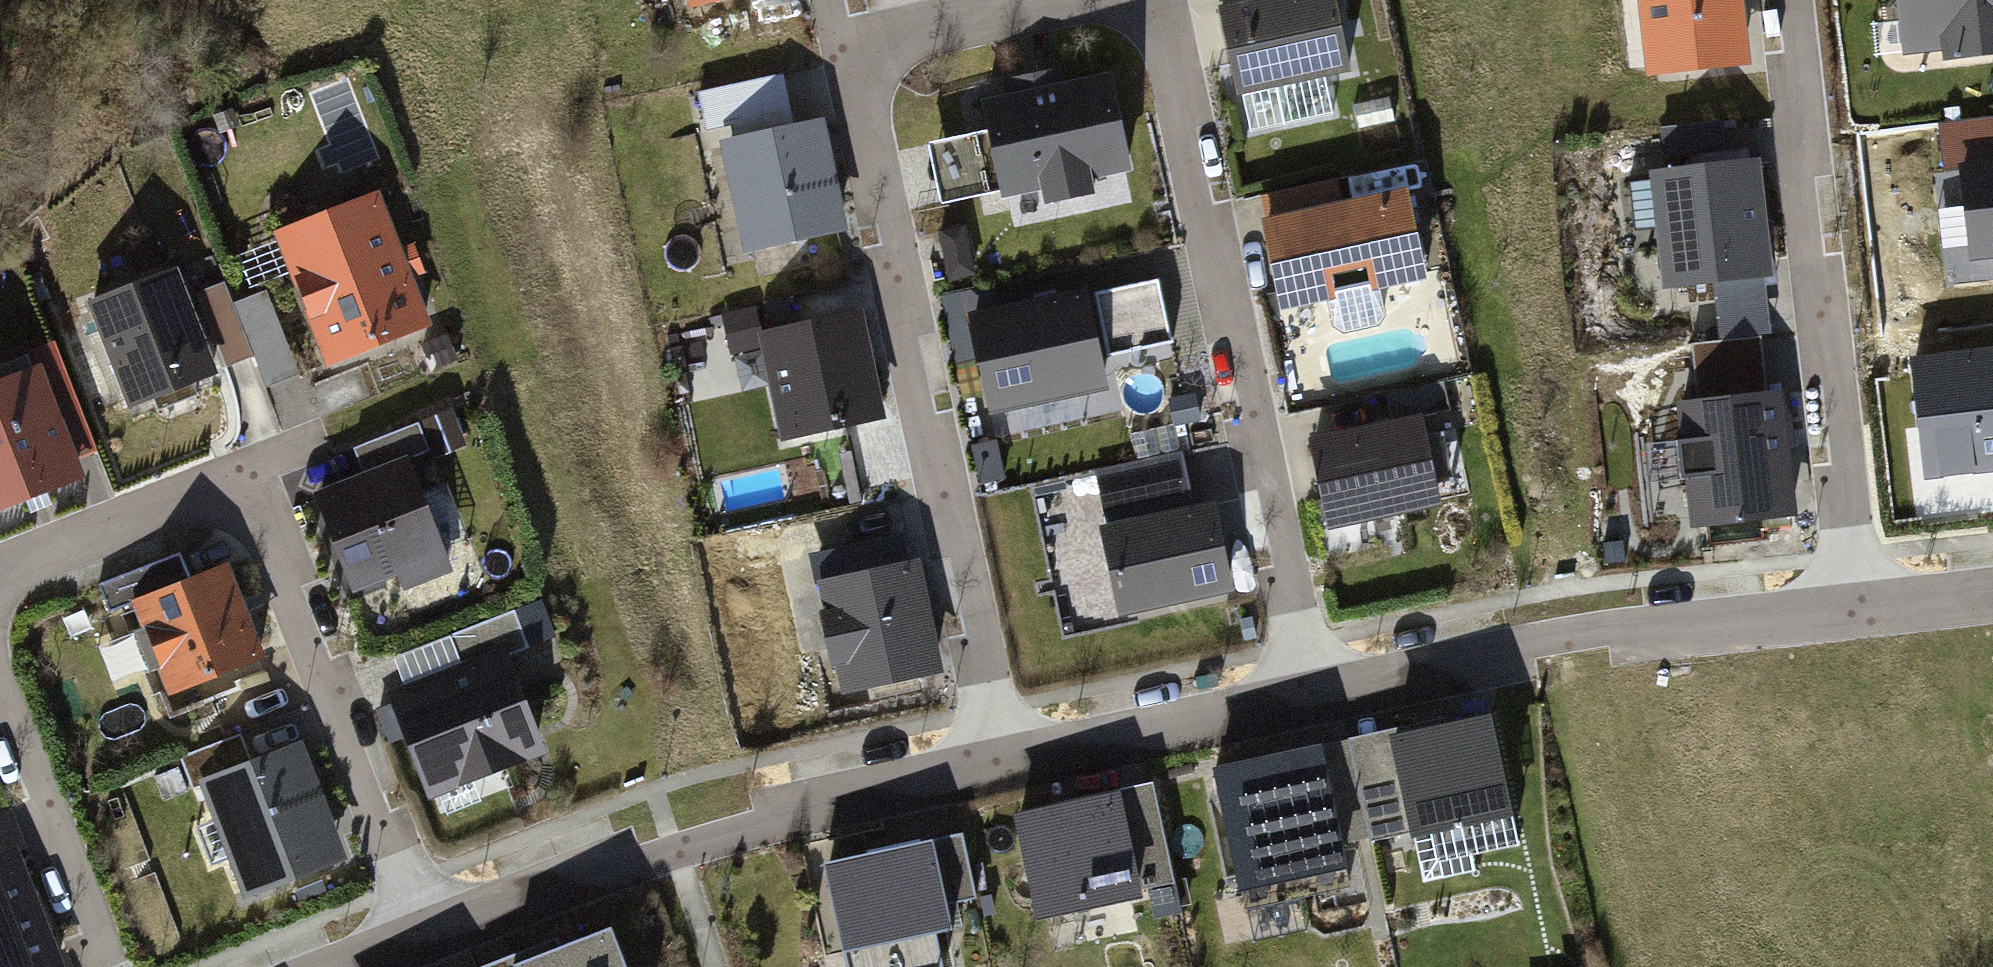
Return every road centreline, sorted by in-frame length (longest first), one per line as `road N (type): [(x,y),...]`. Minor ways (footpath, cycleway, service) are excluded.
road 1 (residential): [(1000,761),(850,47),(1074,0)]
road 2 (residential): [(0,571),(230,481),(261,490),(423,935)]
road 3 (residential): [(1158,0),(1307,695)]
road 4 (residential): [(1859,609),(1789,0)]
road 5 (residential): [(1000,761),(678,849),(423,935)]
road 6 (residential): [(1859,609),(1571,633),(1307,695)]
road 7 (residential): [(102,966),(0,666)]
road 8 (residential): [(1307,695),(1000,761)]
road 9 (residential): [(1992,594),(1859,609)]

